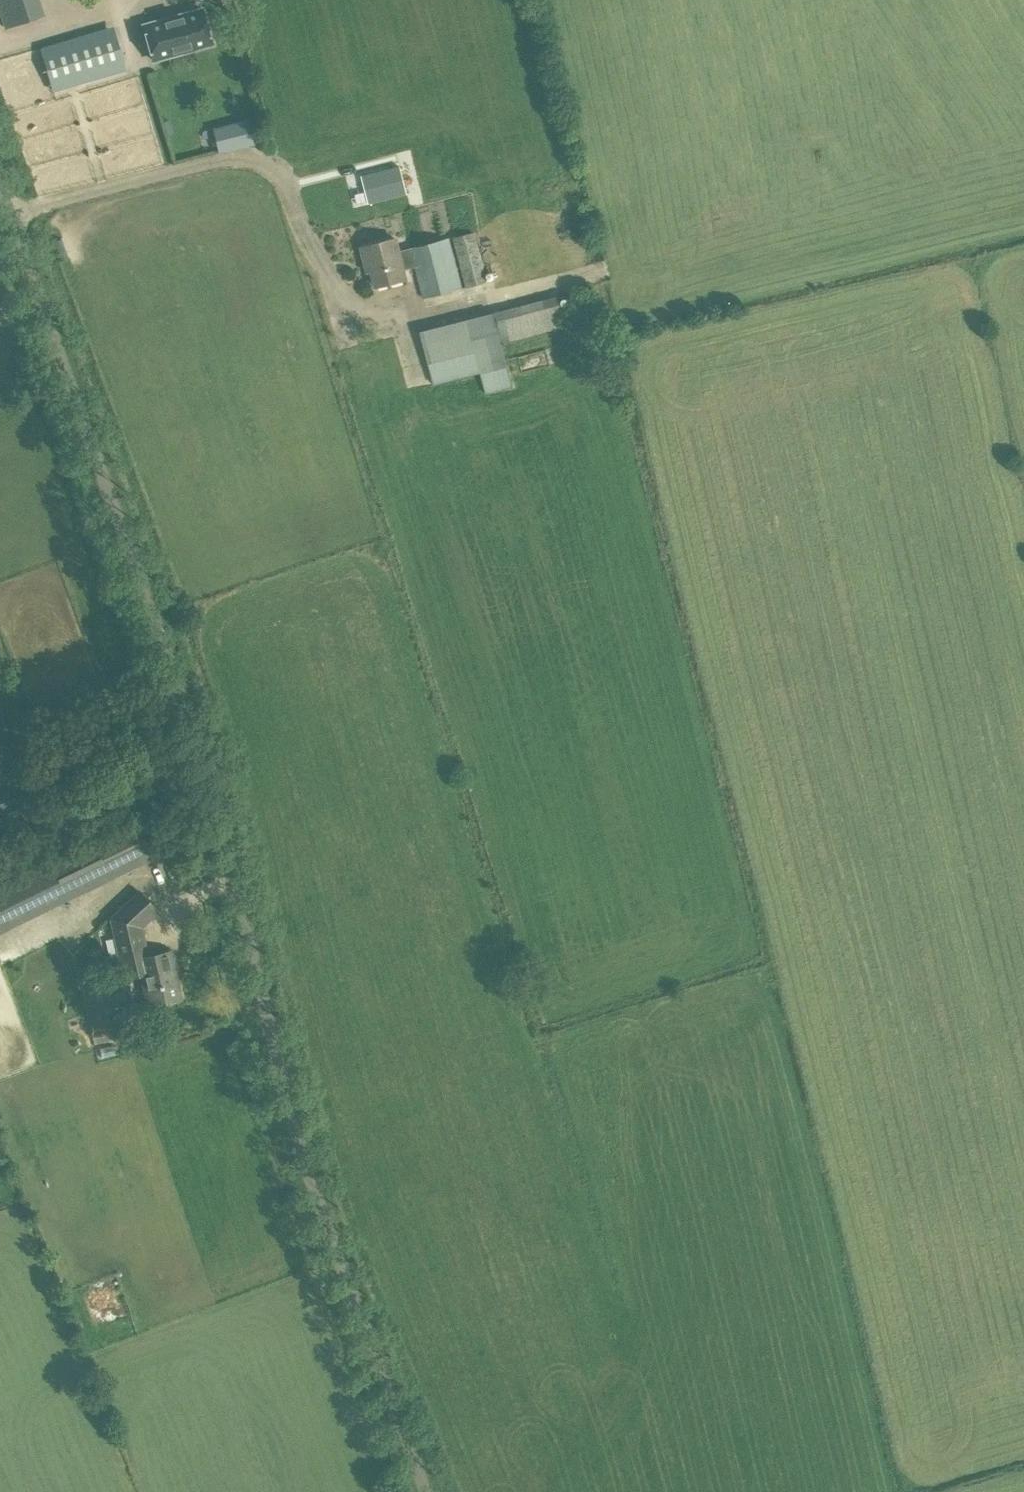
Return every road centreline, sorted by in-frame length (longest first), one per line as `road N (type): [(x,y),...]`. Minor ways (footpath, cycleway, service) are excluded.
road 1 (unclassified): [(430,1491),(385,1377),(170,662),(0,194)]

